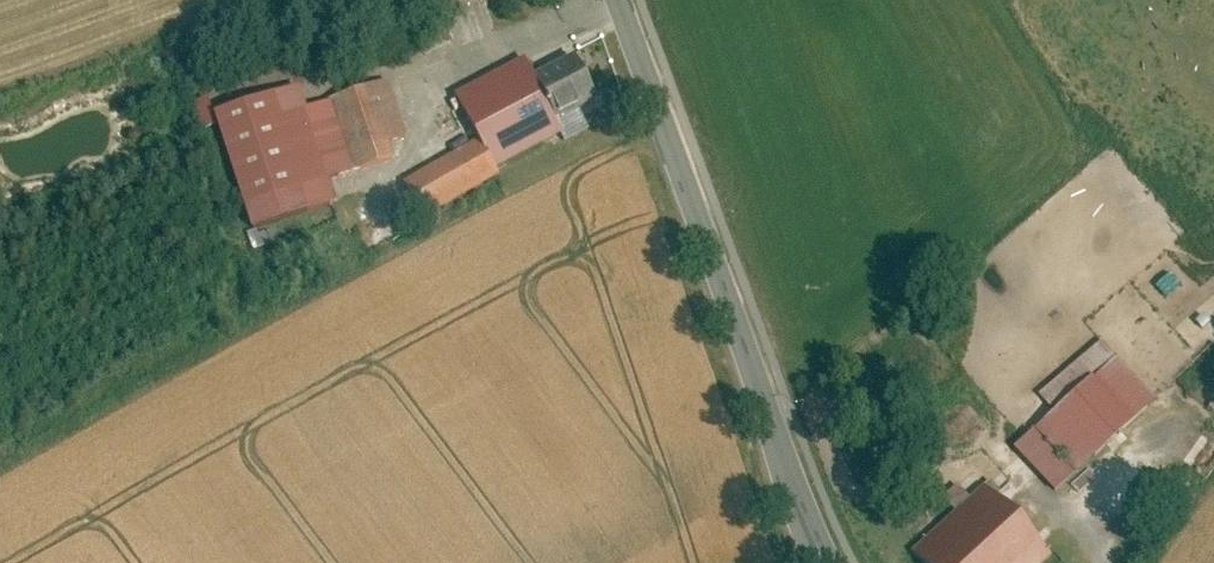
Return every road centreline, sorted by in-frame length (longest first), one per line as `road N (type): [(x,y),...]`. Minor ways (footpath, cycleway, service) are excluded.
road 1 (tertiary): [(825,562),(620,0)]

